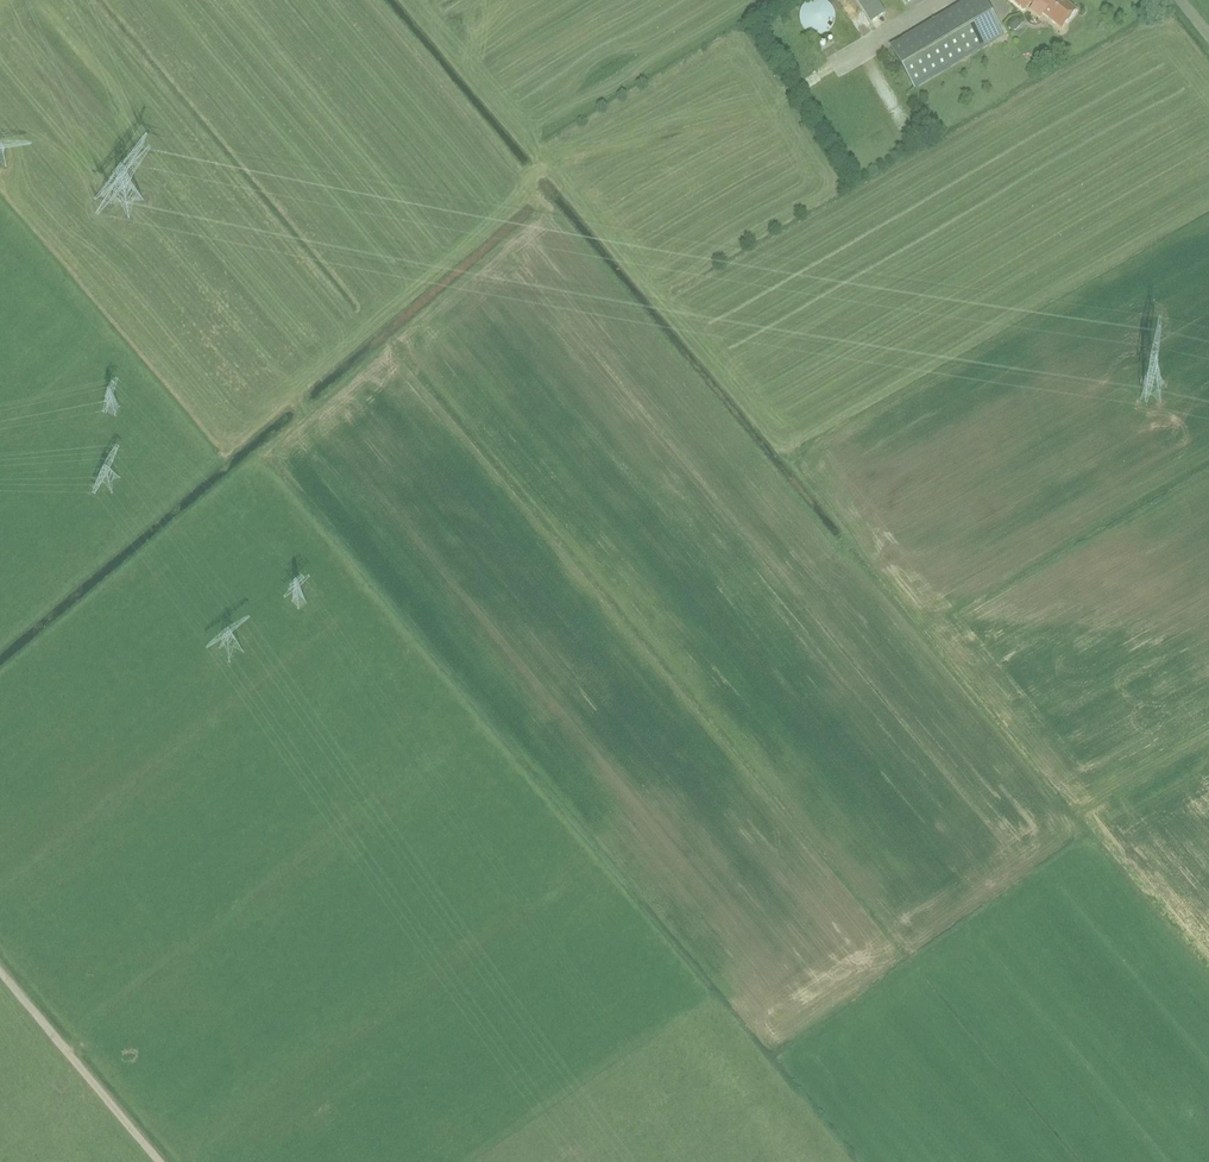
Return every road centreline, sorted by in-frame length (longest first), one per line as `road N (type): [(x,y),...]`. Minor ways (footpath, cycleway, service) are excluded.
road 1 (track): [(0,968),(162,1161)]

